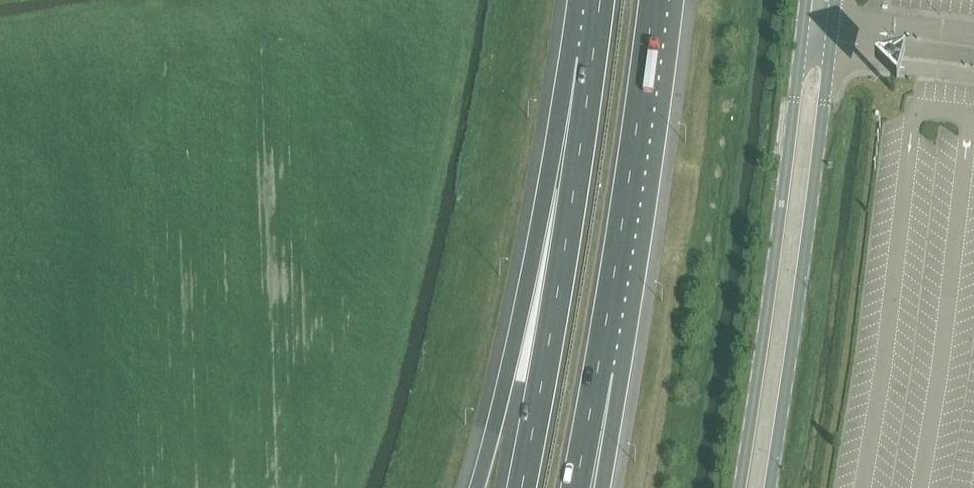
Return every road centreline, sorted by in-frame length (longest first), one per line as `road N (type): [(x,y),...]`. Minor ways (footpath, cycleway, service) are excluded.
road 1 (tertiary): [(803,33),(739,487)]
road 2 (tertiary): [(771,487),(833,37)]
road 3 (motorway): [(586,55),(475,487)]
road 4 (motorway): [(586,55),(560,281),(523,487)]
road 5 (motorway): [(600,372),(660,0)]
road 6 (unclassified): [(833,37),(973,55)]

